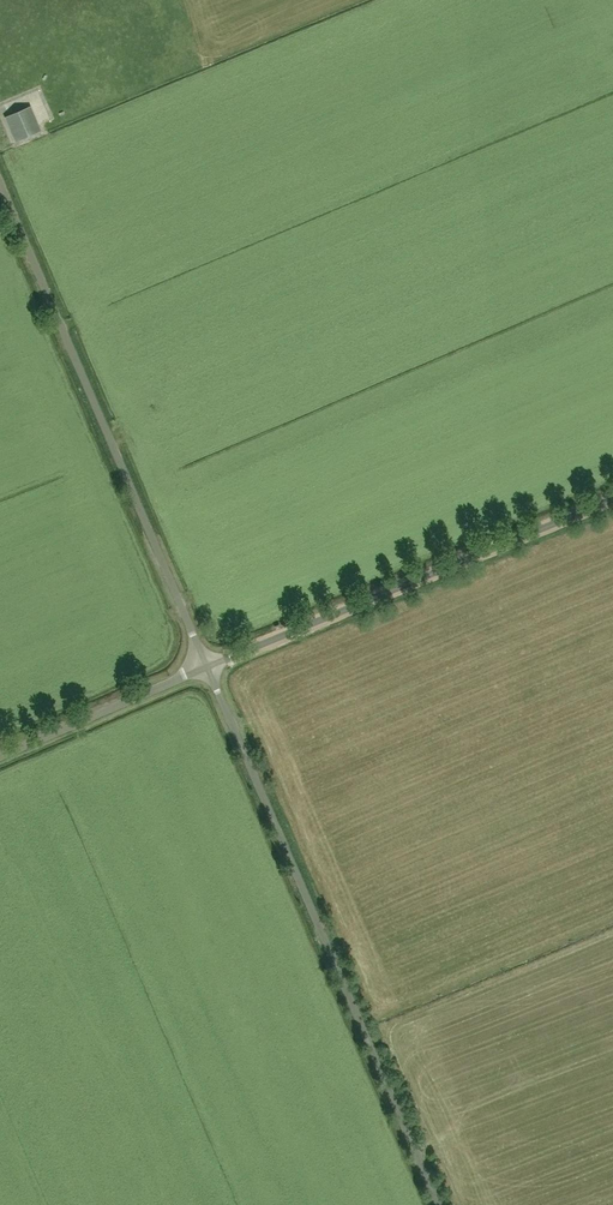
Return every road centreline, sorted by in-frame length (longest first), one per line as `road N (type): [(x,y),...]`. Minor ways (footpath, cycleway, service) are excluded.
road 1 (unclassified): [(441,1204),(207,666)]
road 2 (unclassified): [(207,666),(0,186)]
road 3 (unclassified): [(207,666),(612,496)]
road 4 (unclassified): [(0,755),(207,666)]

